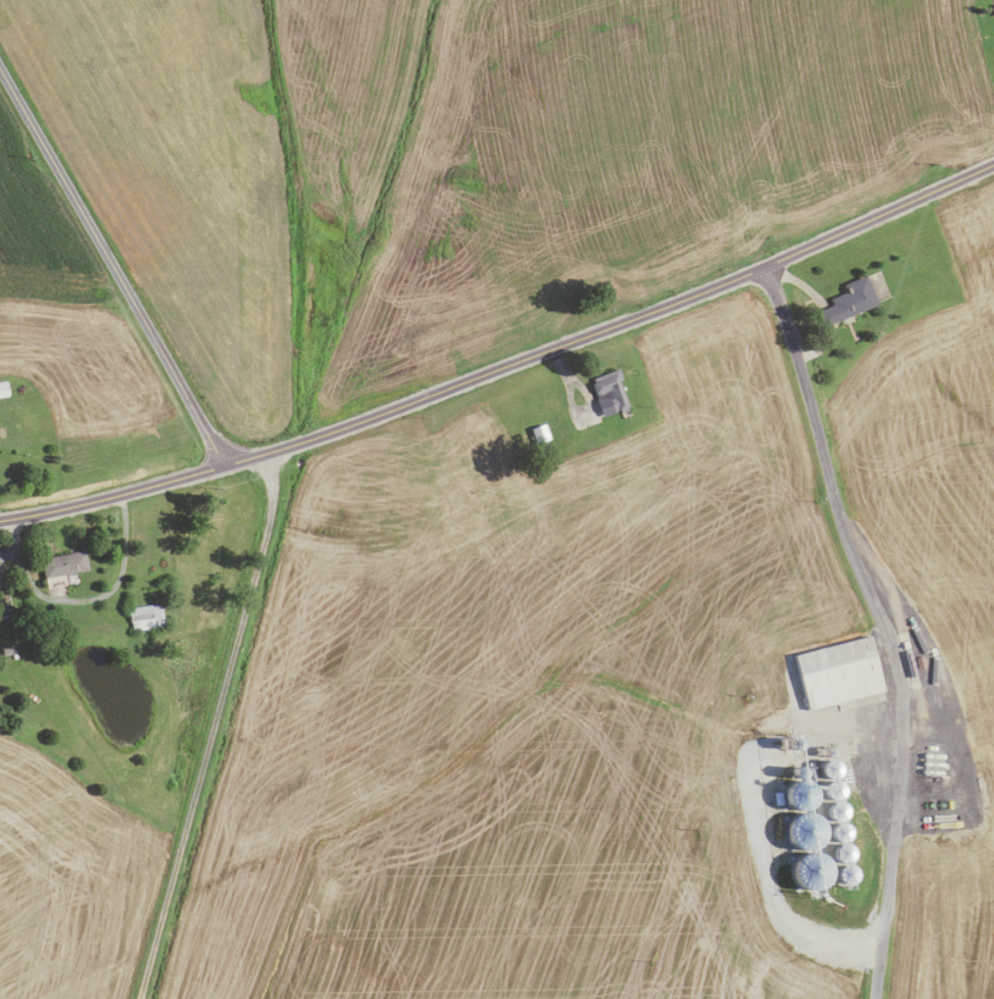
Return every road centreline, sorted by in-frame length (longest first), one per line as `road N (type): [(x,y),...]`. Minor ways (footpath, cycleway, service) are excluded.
road 1 (tertiary): [(0,519),(315,439),(748,274),(993,164)]
road 2 (residential): [(765,266),(836,508),(897,664),(905,724),(880,953)]
road 3 (residential): [(231,463),(213,445),(0,69)]

